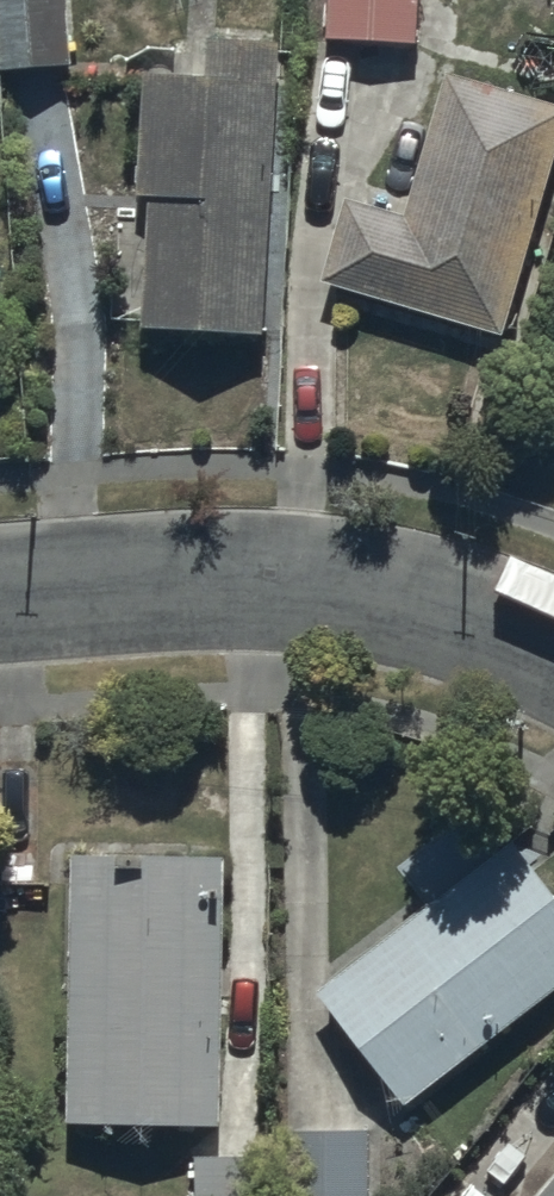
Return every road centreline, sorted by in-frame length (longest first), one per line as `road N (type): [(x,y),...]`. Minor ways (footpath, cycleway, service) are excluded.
road 1 (residential): [(0,594),(171,581),(305,582),(444,605),(553,652)]

